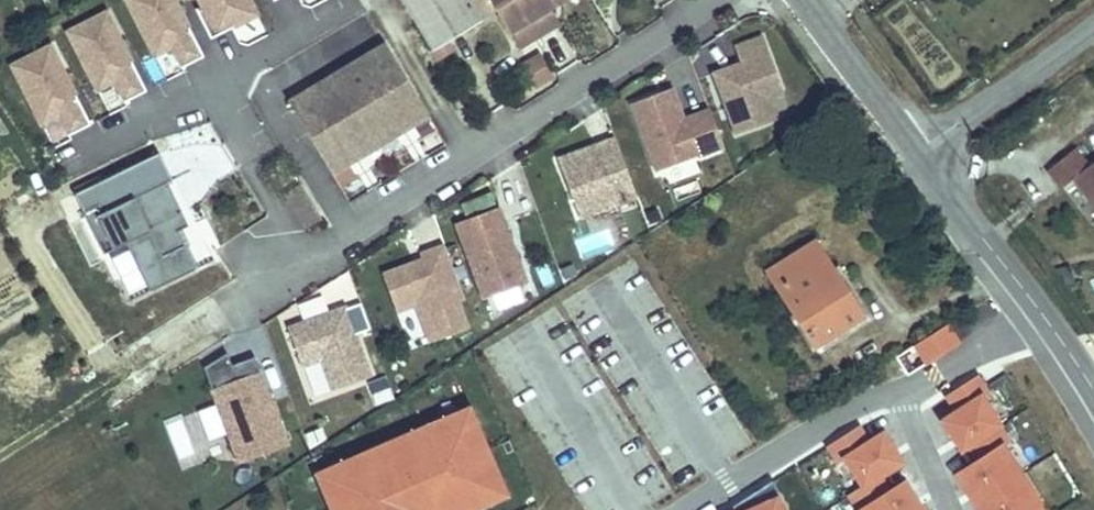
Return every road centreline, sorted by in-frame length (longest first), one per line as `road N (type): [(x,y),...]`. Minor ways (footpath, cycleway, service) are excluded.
road 1 (track): [(0,451),(360,216)]
road 2 (unclassified): [(919,158),(1093,387)]
road 3 (residential): [(919,158),(1093,26)]
road 4 (unclassified): [(806,0),(919,158)]

